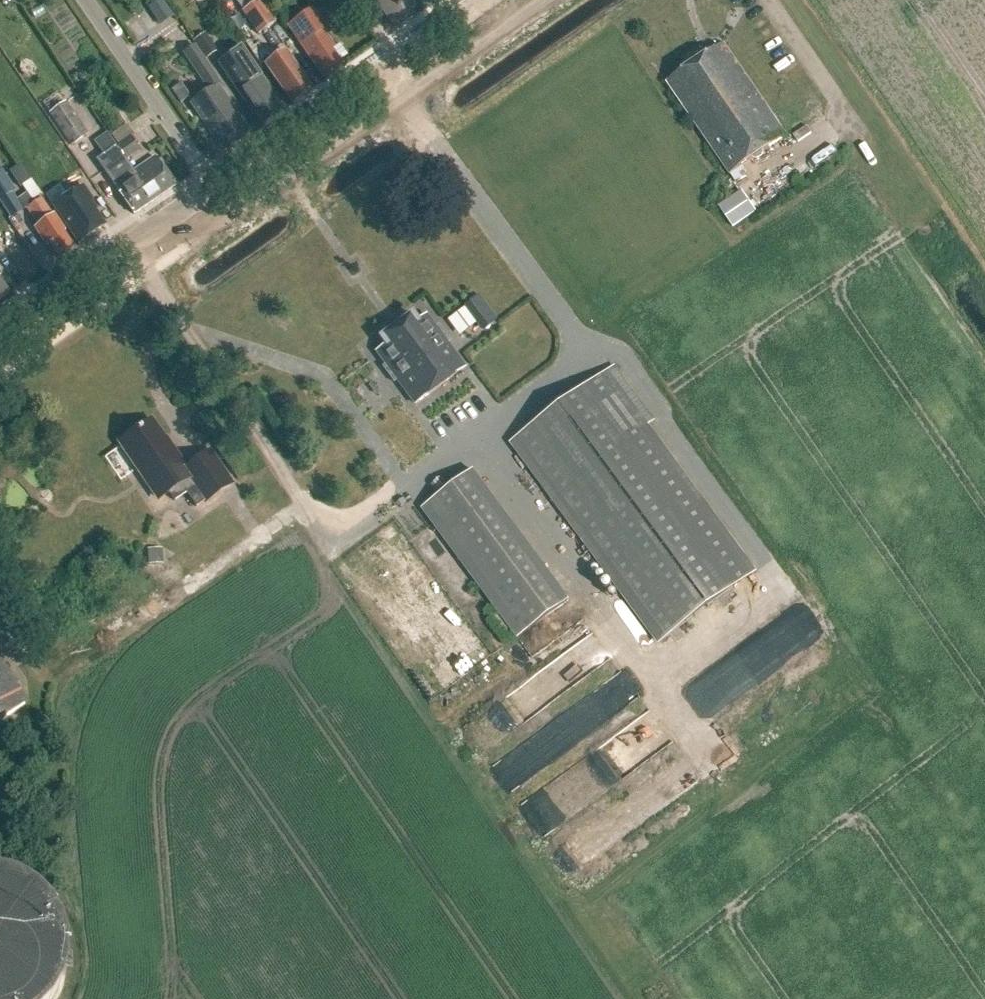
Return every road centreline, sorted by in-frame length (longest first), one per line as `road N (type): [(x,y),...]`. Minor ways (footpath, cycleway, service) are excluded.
road 1 (tertiary): [(214,187),(481,0)]
road 2 (tertiary): [(0,333),(214,187)]
road 3 (residential): [(214,187),(88,0)]

